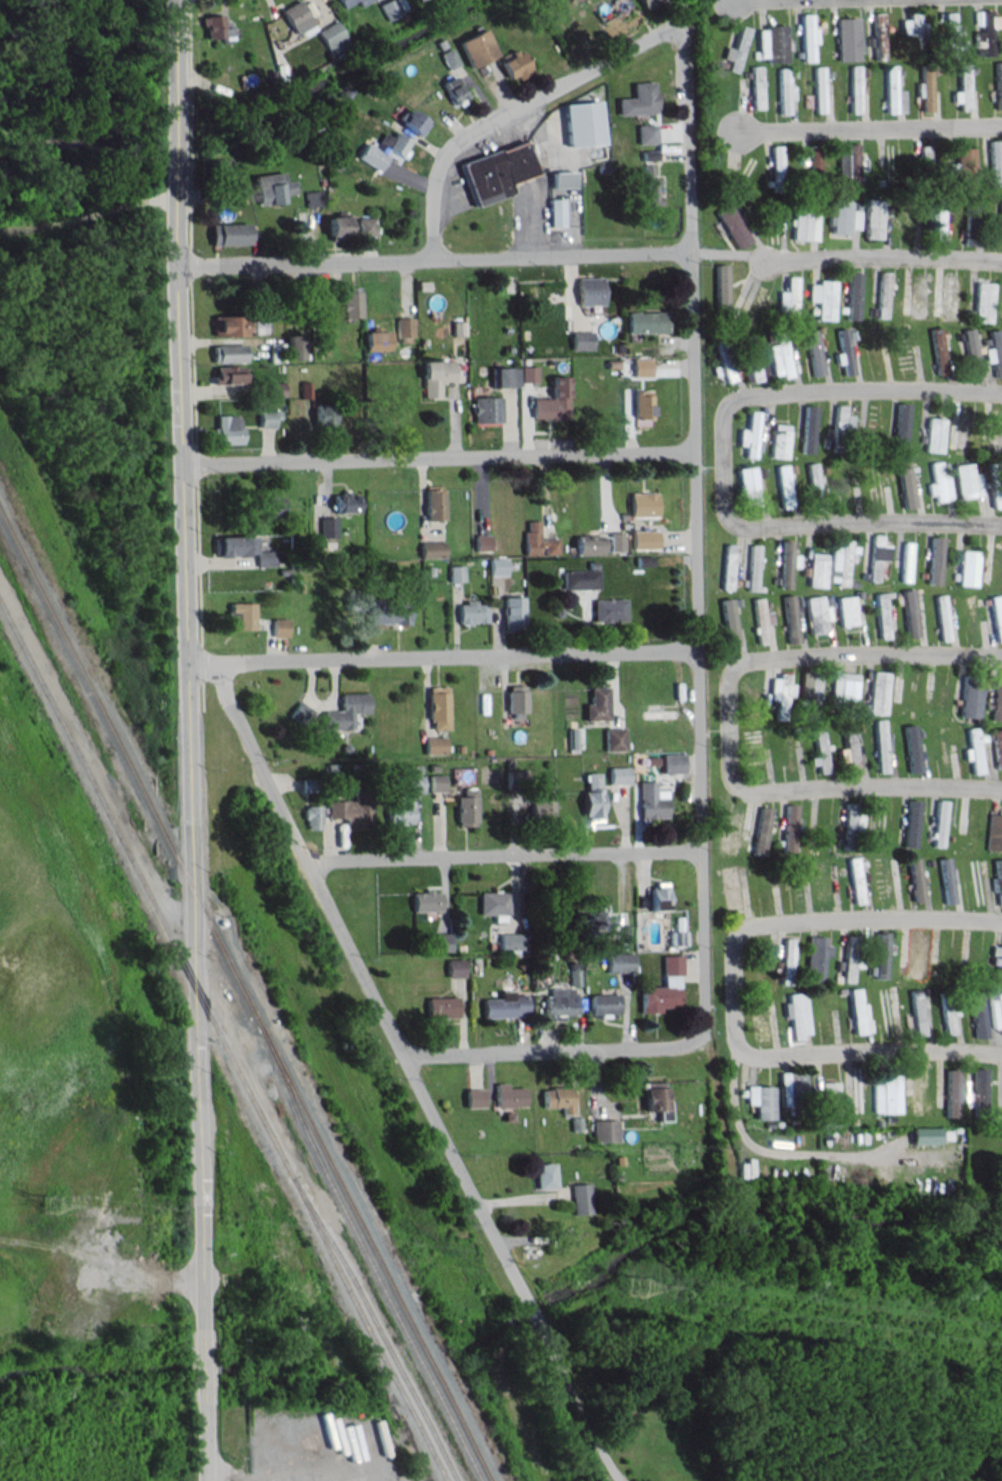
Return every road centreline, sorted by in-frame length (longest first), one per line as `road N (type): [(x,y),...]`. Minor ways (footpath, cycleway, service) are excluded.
road 1 (tertiary): [(201,1328),(176,161)]
road 2 (residential): [(690,1042),(703,1019),(703,986),(685,27)]
road 3 (residential): [(210,660),(614,1476)]
road 4 (residential): [(176,266),(689,251)]
road 5 (residential): [(181,464),(693,452)]
road 6 (residential): [(187,661),(697,649)]
road 7 (residential): [(306,860),(701,853)]
road 8 (residential): [(429,259),(432,190),(458,139),(651,37),(685,27)]
road 9 (residential): [(1001,788),(740,790),(727,769),(727,724)]
road 10 (residential): [(1001,656),(752,659),(728,675),(727,724)]
road 11 (residential): [(1001,921),(749,926),(733,941),(732,989)]
road 12 (residential): [(404,1054),(690,1042)]
road 13 (residential): [(739,135),(1001,128)]
road 14 (track): [(902,1153),(767,1152),(747,1143),(733,1101),(732,1069),(742,1048)]
road 15 (residential): [(1001,262),(764,261)]
road 16 (residential): [(1001,393),(770,395)]
road 17 (residential): [(778,525),(1001,525)]
road 18 (residential): [(778,525),(741,528),(722,509),(721,408),(770,395)]
road 19 (residential): [(800,1055),(1001,1052)]
road 20 (residential): [(800,1055),(746,1053),(733,1028),(732,989)]

